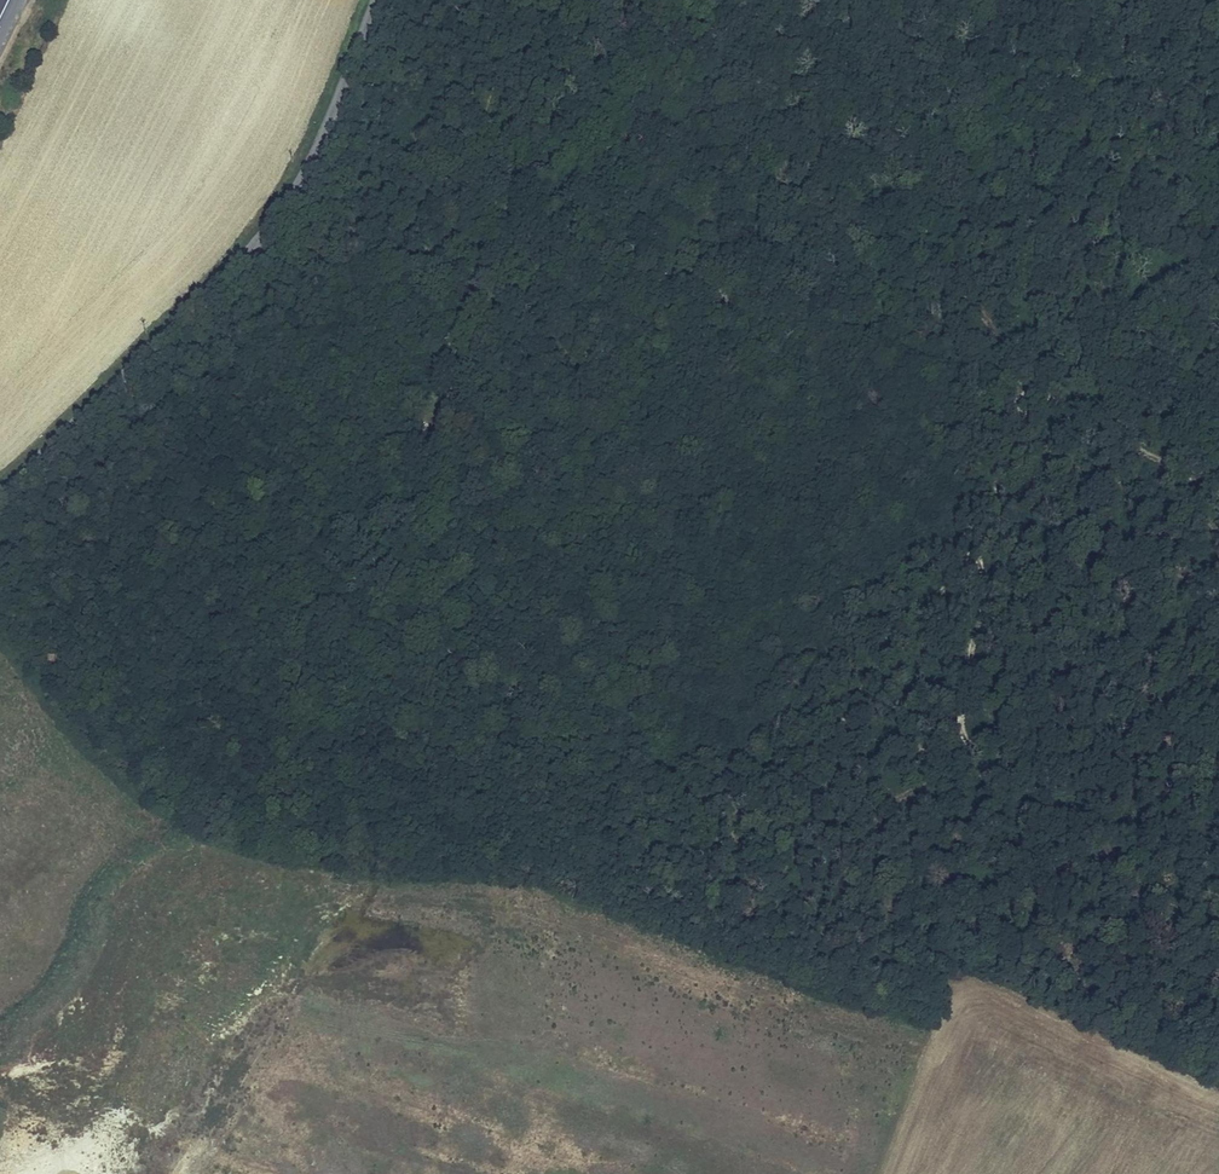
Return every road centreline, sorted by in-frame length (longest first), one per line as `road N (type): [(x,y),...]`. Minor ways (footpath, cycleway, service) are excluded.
road 1 (unclassified): [(372,0),(312,163),(273,226),(0,494)]
road 2 (track): [(332,108),(540,230),(630,257)]

